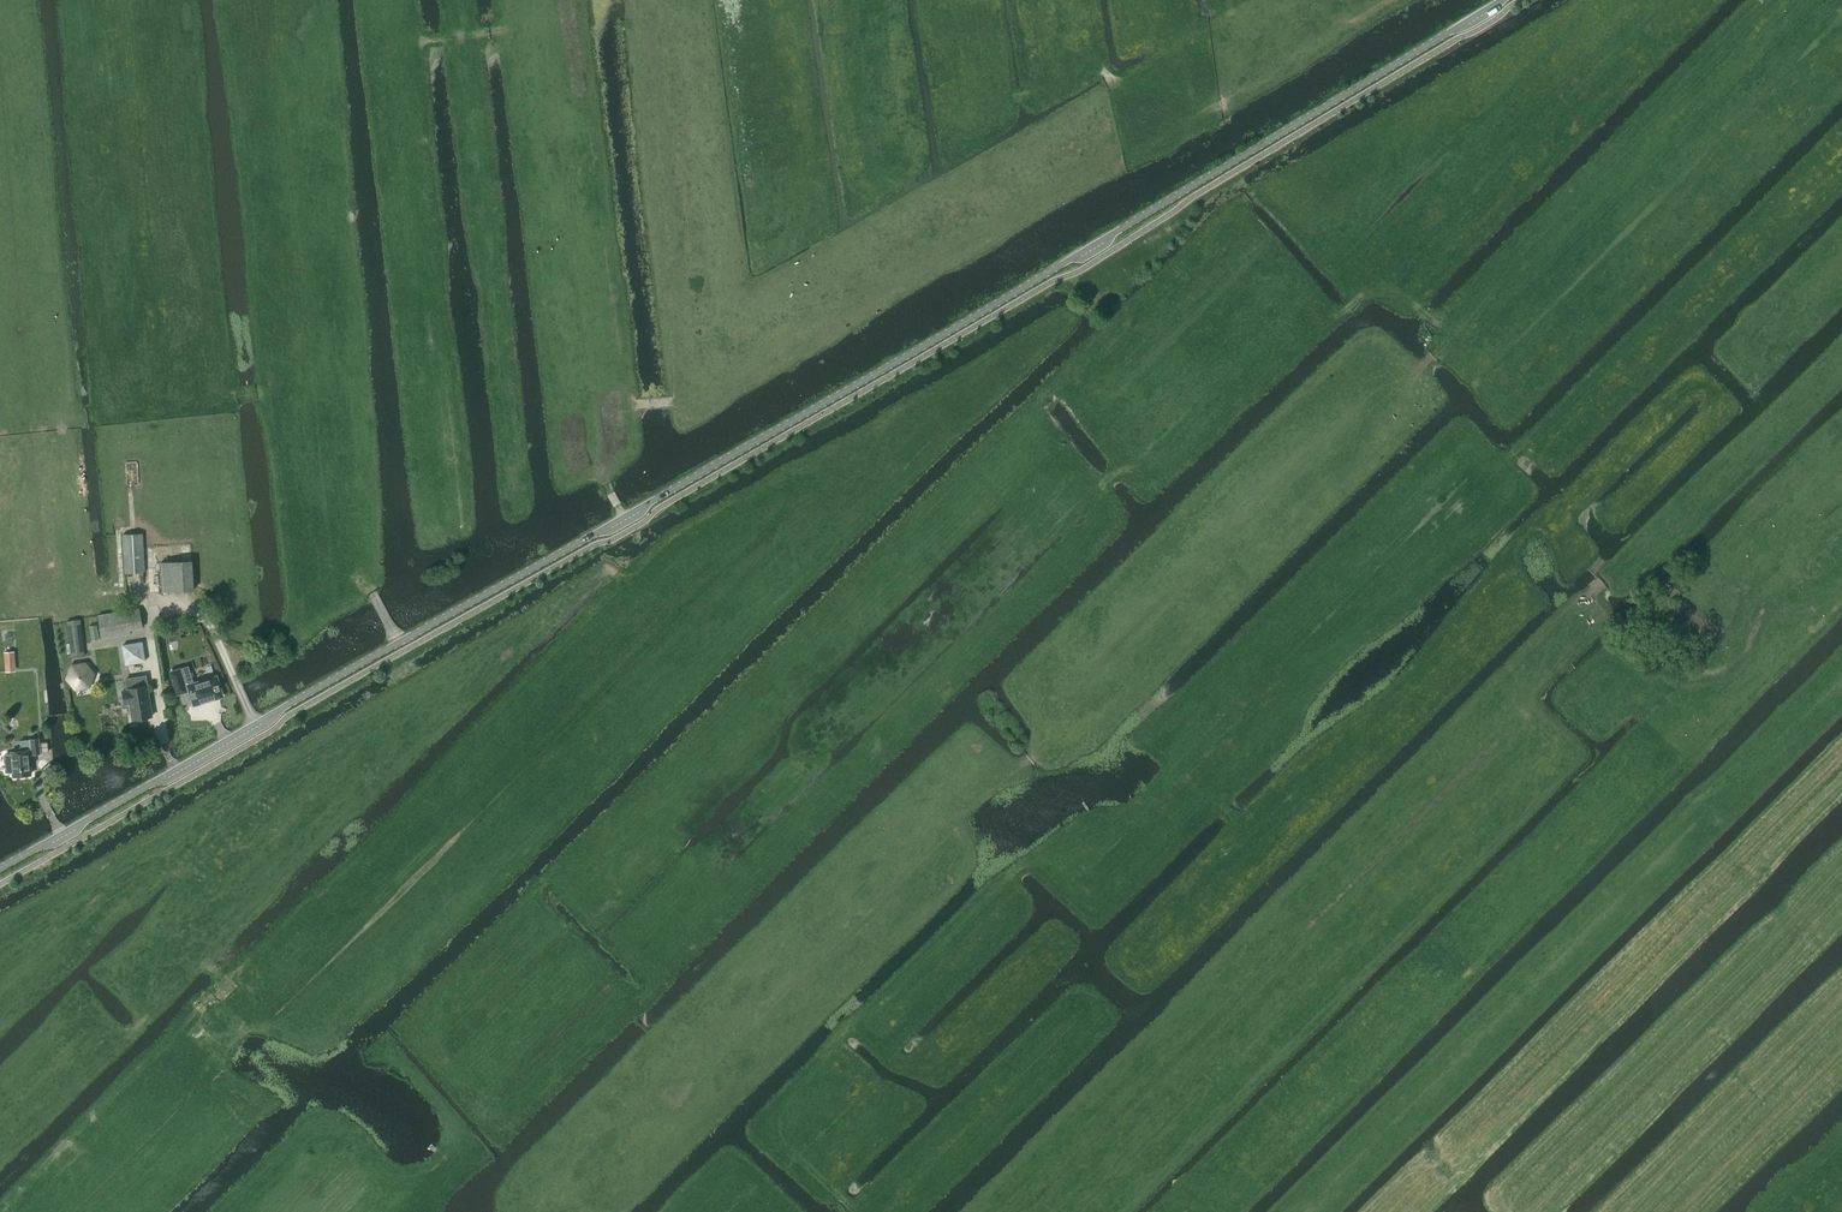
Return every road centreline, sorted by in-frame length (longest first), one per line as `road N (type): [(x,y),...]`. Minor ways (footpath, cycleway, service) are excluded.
road 1 (tertiary): [(0,871),(1045,277),(1506,0)]

